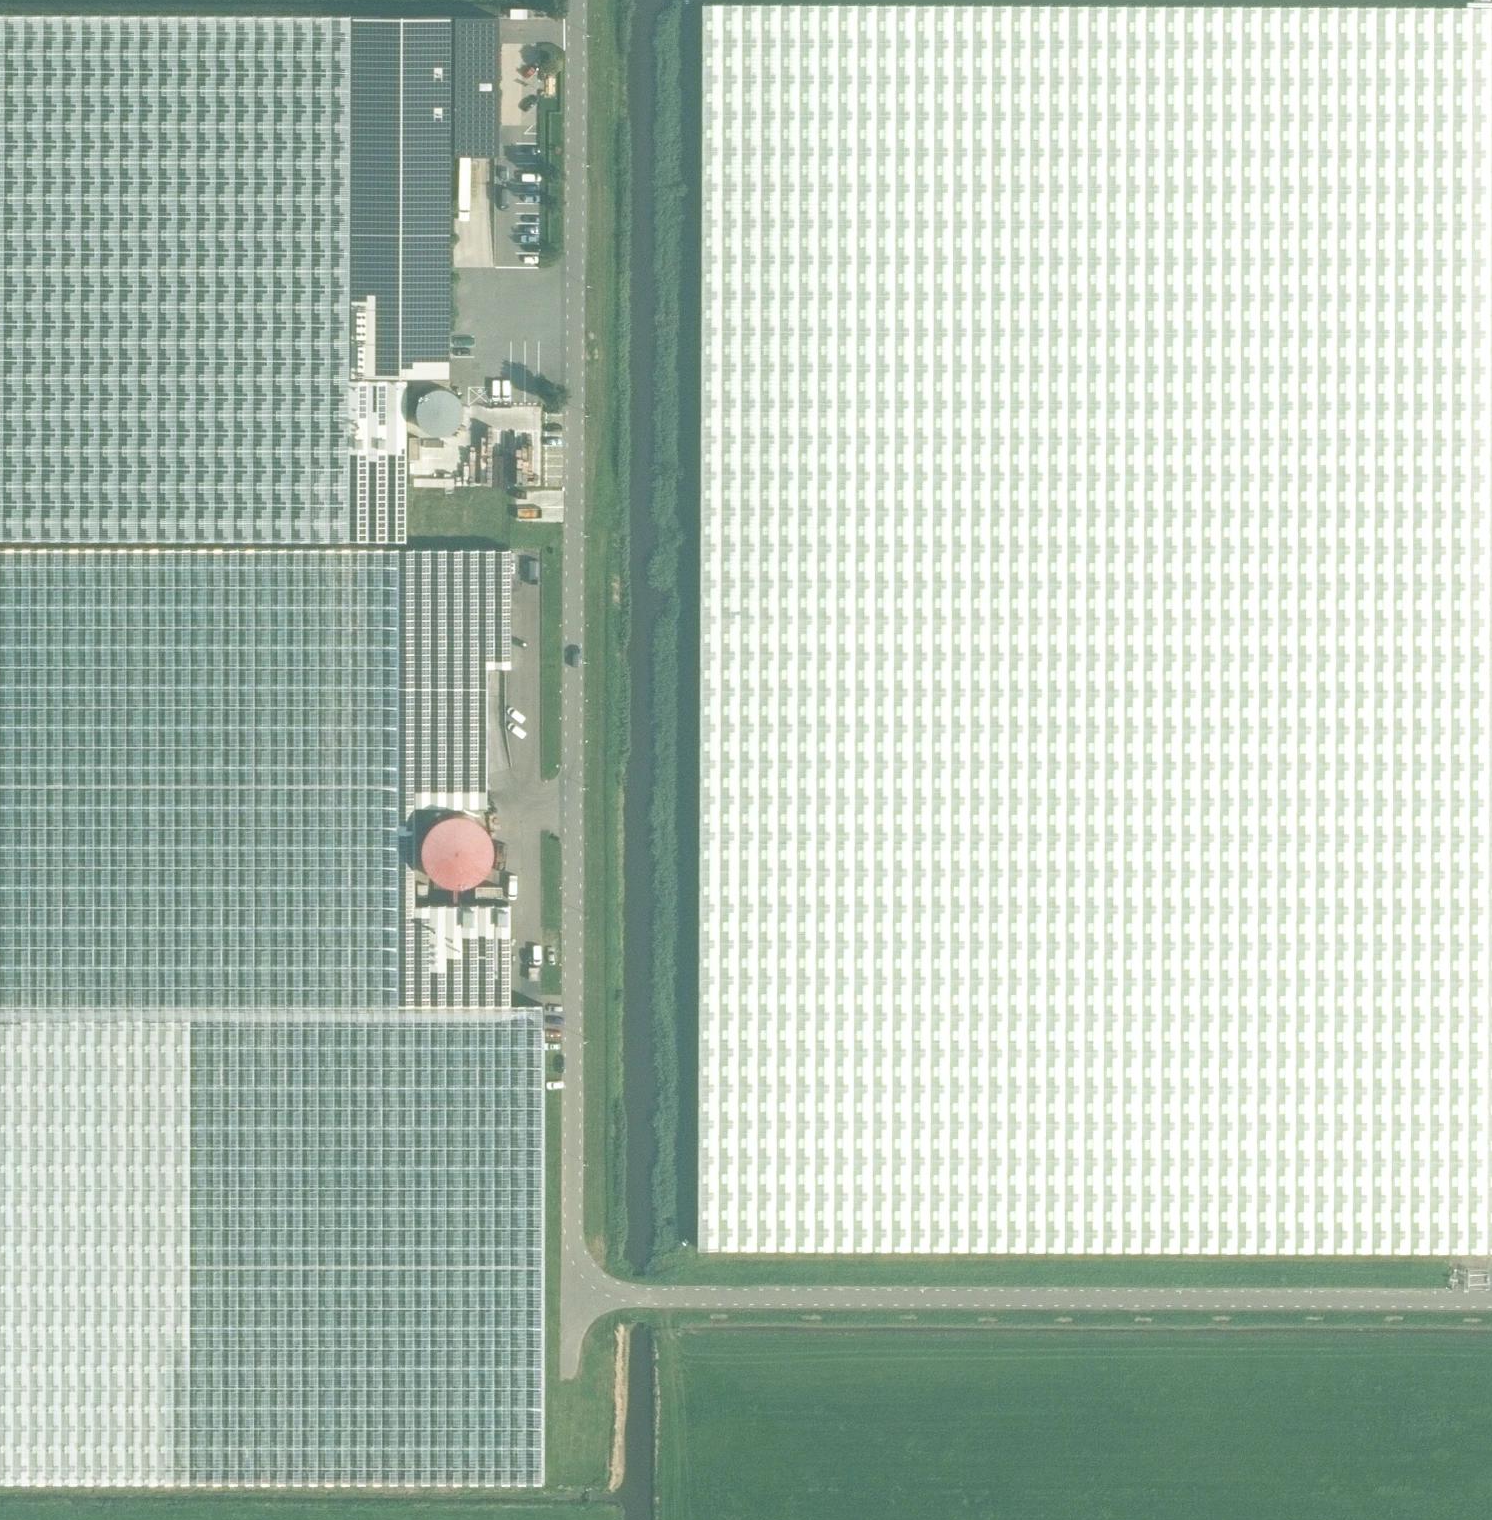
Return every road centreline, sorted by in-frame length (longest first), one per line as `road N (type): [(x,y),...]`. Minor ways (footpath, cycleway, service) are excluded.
road 1 (unclassified): [(575,0),(575,1297)]
road 2 (unclassified): [(575,1297),(1491,1301)]

